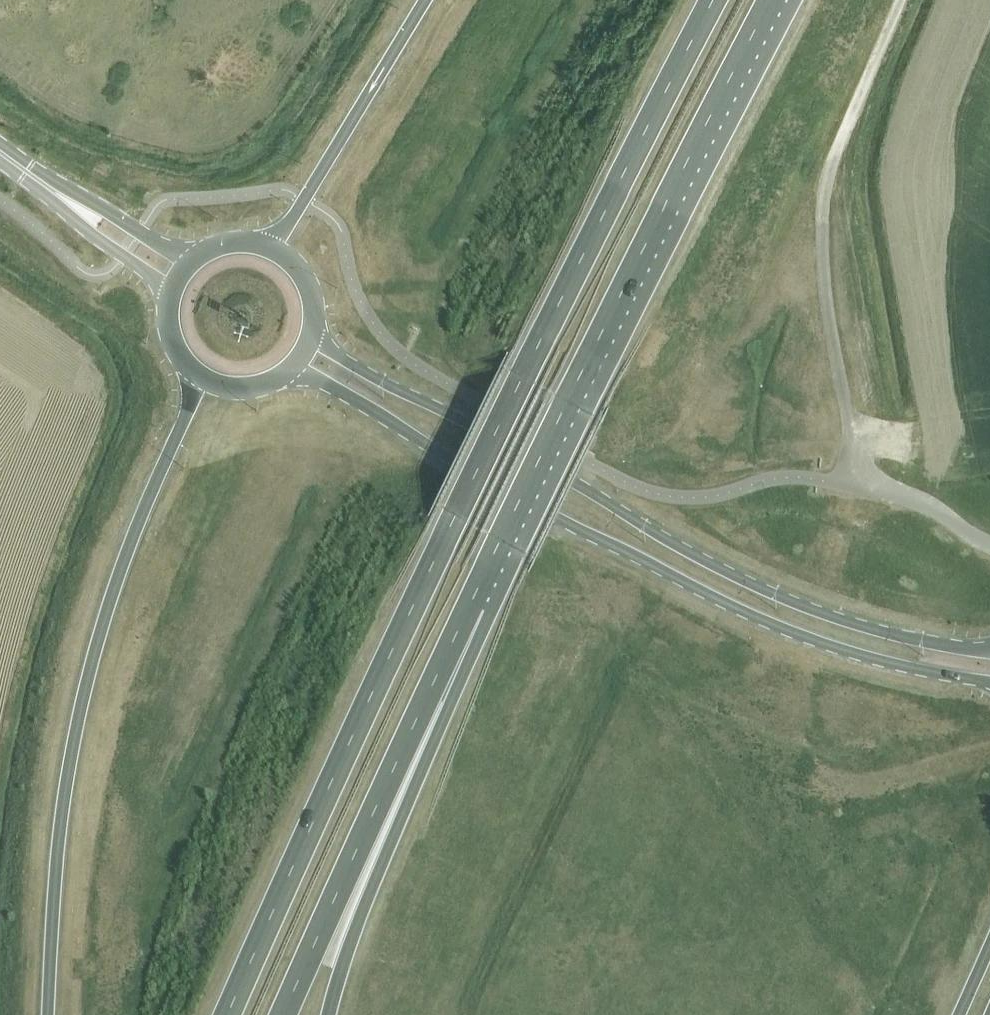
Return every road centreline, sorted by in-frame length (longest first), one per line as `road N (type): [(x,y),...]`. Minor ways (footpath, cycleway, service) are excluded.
road 1 (trunk): [(715,0),(455,517),(225,1014)]
road 2 (trunk): [(290,369),(715,598),(820,643),(989,683)]
road 3 (trunk): [(989,650),(875,628),(703,562),(601,494),(309,337)]
road 4 (trunk): [(470,603),(772,0)]
road 5 (trunk): [(200,377),(138,519),(71,751),(48,1014)]
road 6 (track): [(851,484),(852,444),(826,296),(825,197),(902,0)]
road 7 (trunk): [(284,1014),(470,603)]
road 8 (trunk): [(330,1014),(453,698),(470,603)]
road 9 (trunk): [(429,0),(272,252)]
road 10 (unclassified): [(851,484),(934,509),(989,546)]
road 11 (tertiary): [(67,200),(93,234),(148,272),(169,298)]
road 12 (tertiary): [(196,258),(110,212),(67,200)]

